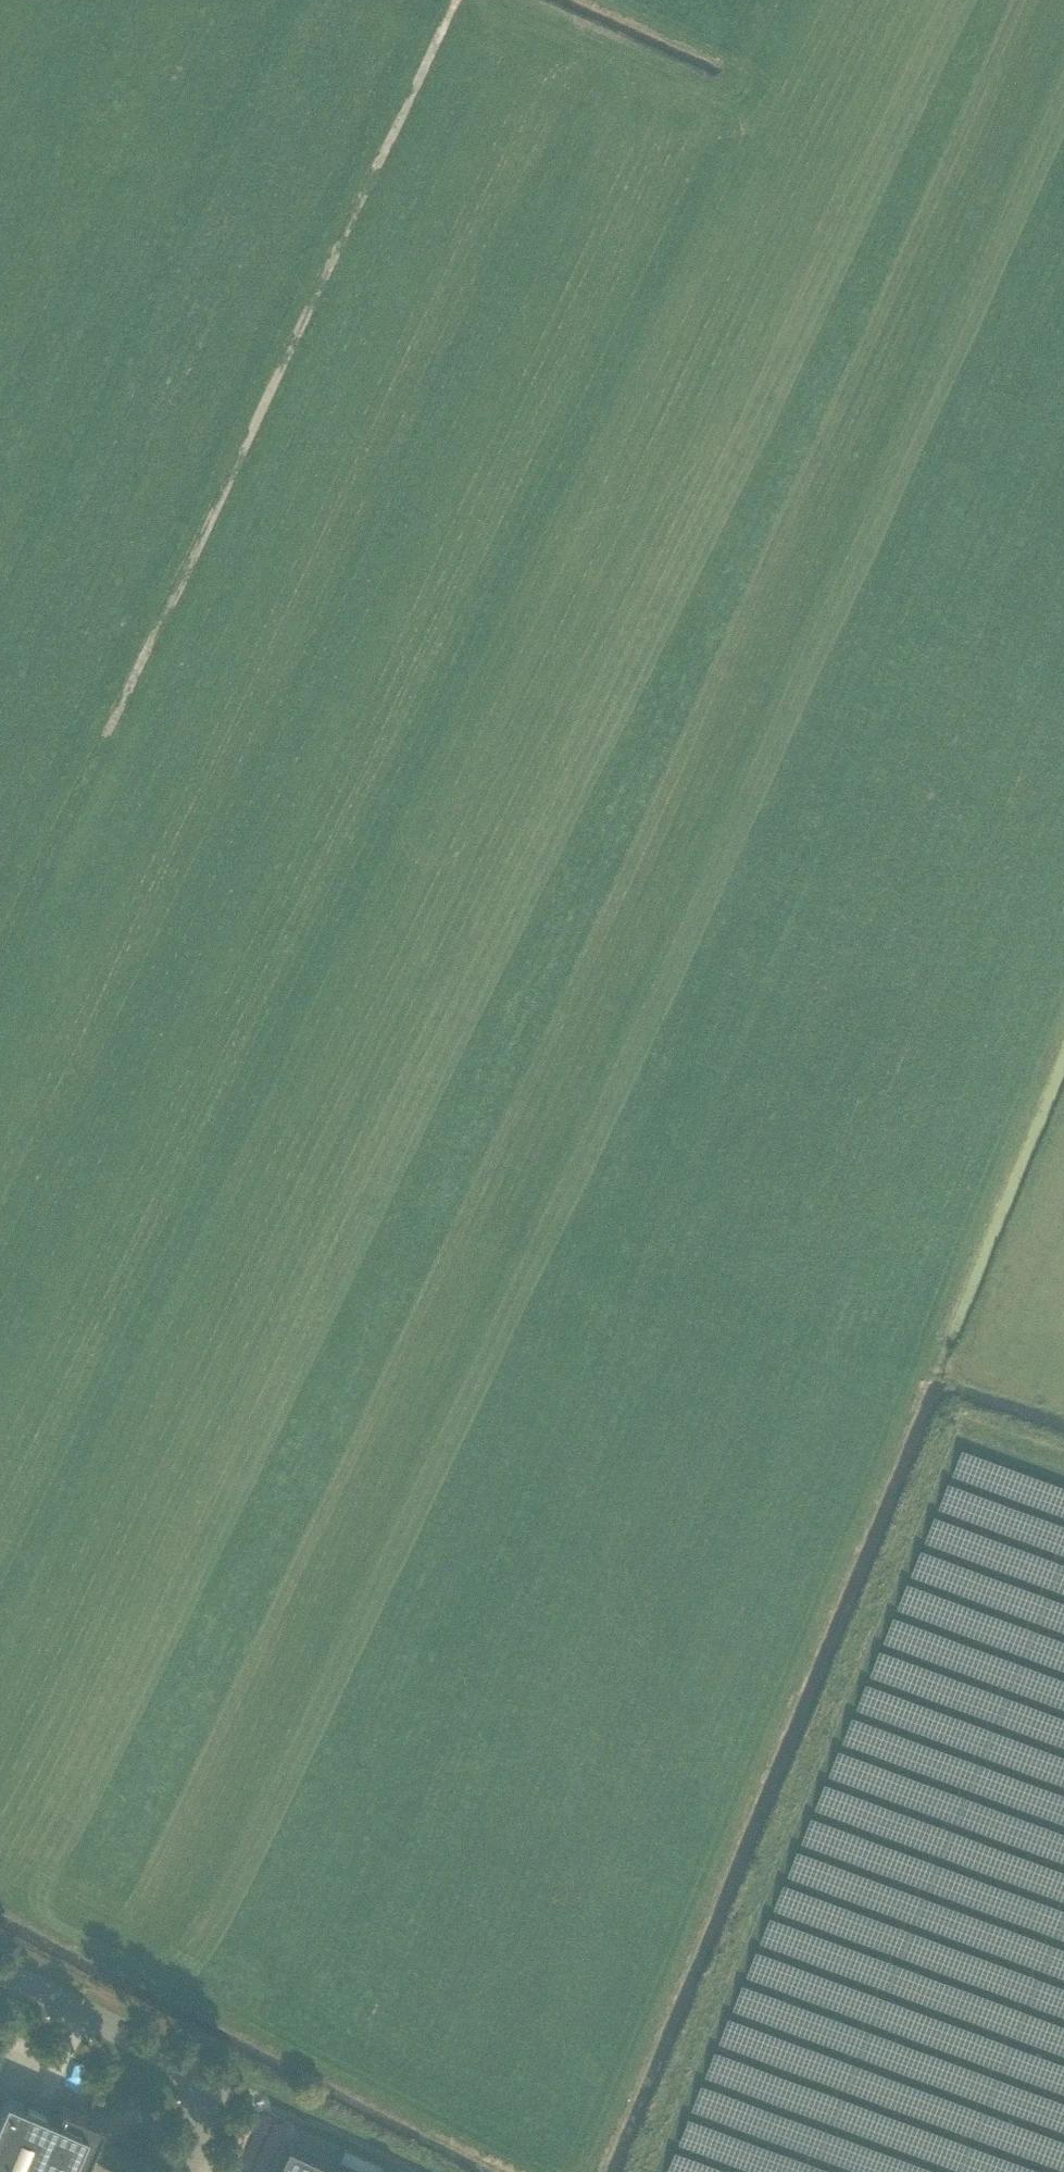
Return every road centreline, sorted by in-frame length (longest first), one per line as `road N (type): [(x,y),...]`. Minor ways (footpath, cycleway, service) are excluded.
road 1 (unclassified): [(179,2171),(215,2084),(0,1973)]

